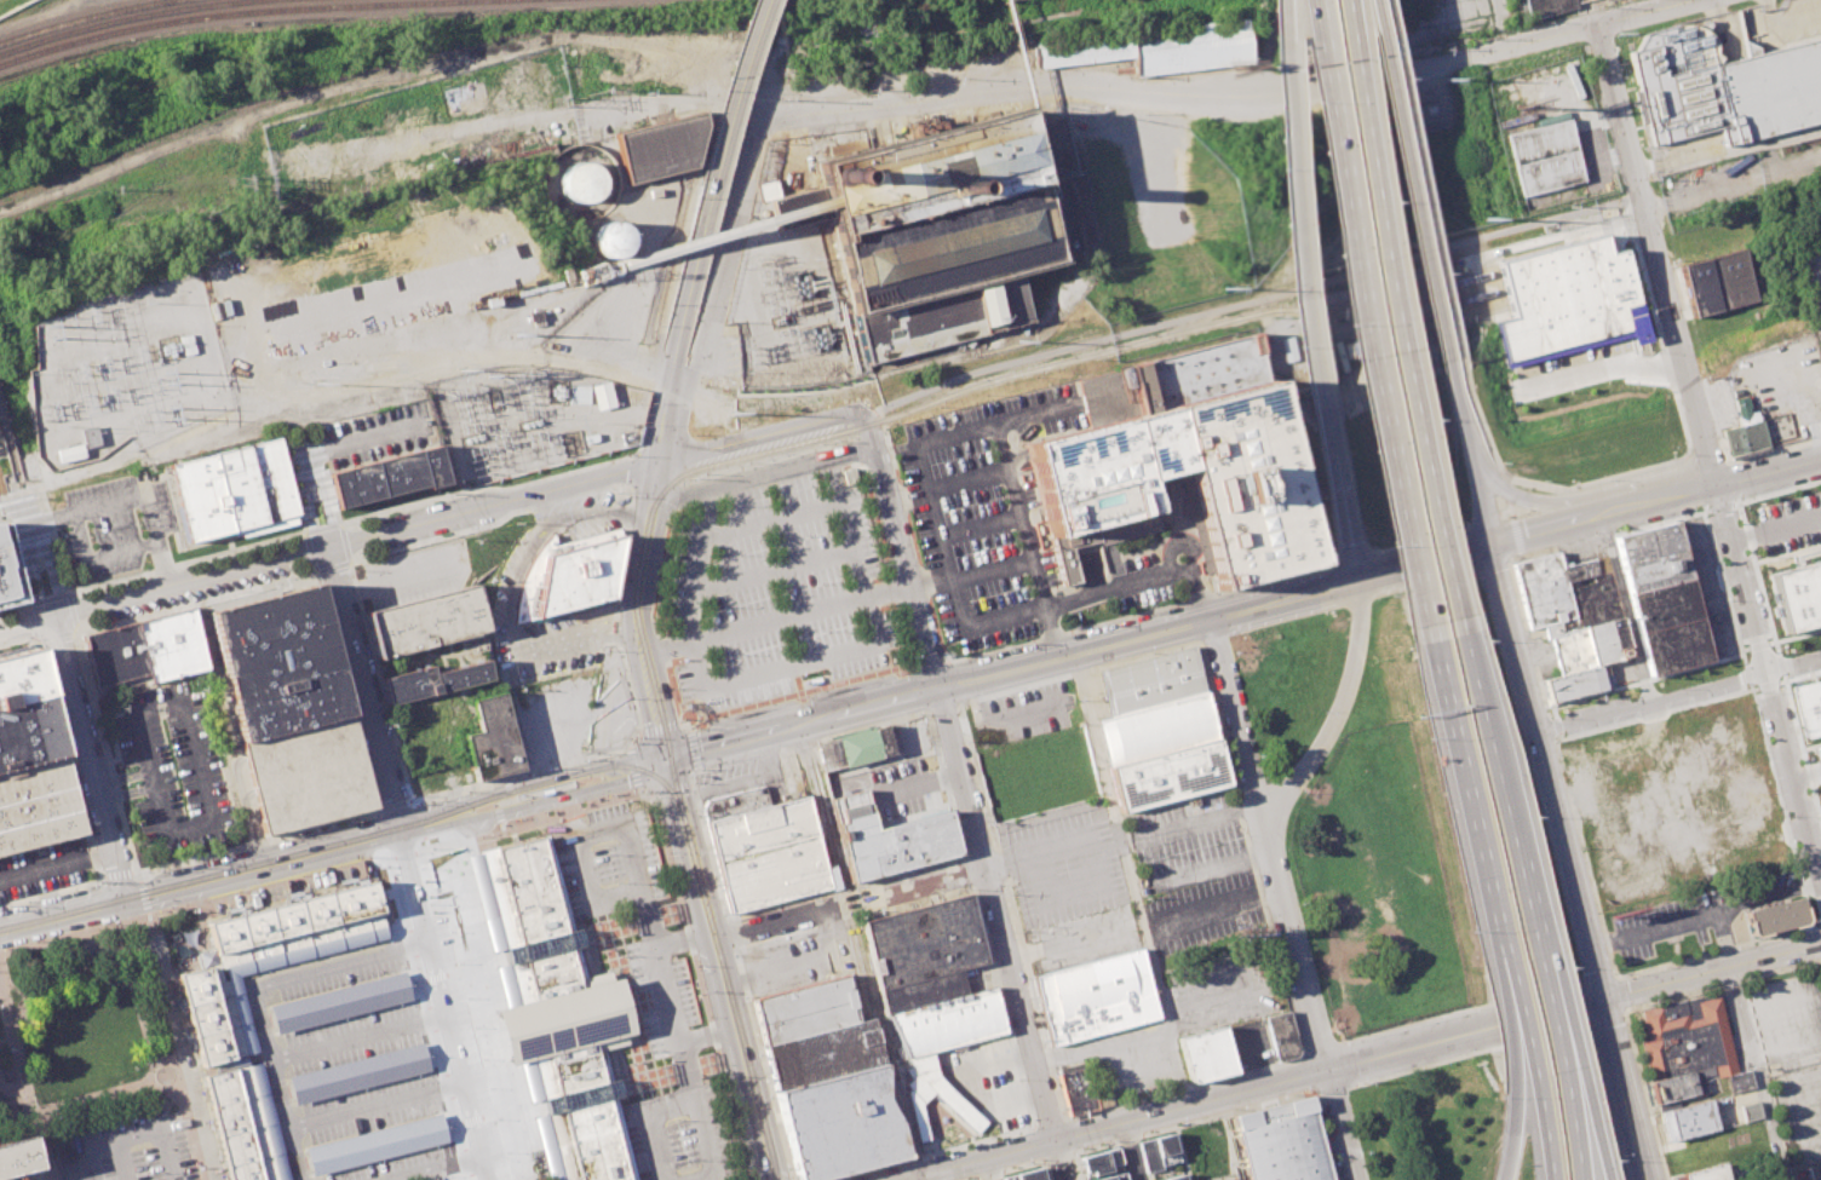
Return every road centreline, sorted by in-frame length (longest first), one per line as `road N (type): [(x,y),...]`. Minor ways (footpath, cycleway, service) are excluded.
road 1 (residential): [(762,104),(1051,87),(1230,100),(1441,65),(1698,0)]
road 2 (tertiary): [(900,1179),(1599,998)]
road 3 (tertiary): [(1645,1179),(1486,546)]
road 4 (motorway): [(1305,0),(1429,639)]
road 5 (motorway): [(1461,634),(1392,321),(1343,0)]
road 6 (residential): [(1064,1179),(936,685)]
road 7 (residential): [(1599,25),(1714,483)]
road 8 (tertiary): [(936,685),(1357,580)]
road 9 (motorway): [(1274,0),(1286,224),(1322,408)]
road 10 (motorway): [(1444,359),(1365,0)]
road 11 (secondary): [(760,0),(730,91),(674,351)]
road 12 (residential): [(489,1179),(400,830)]
road 13 (motorway): [(1540,973),(1461,634)]
road 14 (tertiary): [(1486,546),(1820,457)]
road 15 (residential): [(331,545),(654,462)]
road 16 (motorway): [(1429,639),(1503,957)]
road 17 (residential): [(664,397),(700,361),(762,104)]
road 18 (secondary): [(676,755),(643,606),(665,499),(654,462)]
road 19 (residential): [(52,616),(123,902)]
road 20 (residential): [(331,545),(400,830)]
road 21 (residential): [(52,616),(331,545)]
road 22 (tertiary): [(123,902),(400,830)]
road 23 (tertiary): [(400,830),(625,776),(660,758)]
road 24 (residential): [(1357,580),(1356,629),(1335,712),(1264,828)]
road 25 (tertiary): [(660,758),(494,796),(400,830)]
road 26 (secondary): [(643,505),(627,626),(660,758)]
road 27 (residential): [(873,445),(936,685)]
road 28 (residential): [(1264,828),(1328,1067)]
road 29 (residential): [(1533,726),(1763,667)]
road 30 (secondary): [(722,983),(722,939),(676,755)]
road 31 (secondary): [(660,758),(722,983)]
road 32 (residential): [(1763,667),(1820,892)]
road 33 (residential): [(1599,998),(1820,942)]
road 34 (residential): [(1208,617),(1264,828)]
road 35 (secondary): [(722,983),(775,1179)]
road 36 (residential): [(1714,483),(1763,667)]
road 37 (residential): [(762,104),(576,108)]
road 38 (motorway): [(1322,408),(1357,580)]
road 39 (tertiary): [(676,755),(820,716)]
road 40 (tertiary): [(1357,580),(1486,546)]
road 41 (residential): [(21,488),(52,616)]
road 42 (tertiary): [(123,902),(0,933)]
road 43 (motorway): [(1475,477),(1444,359)]
road 44 (motorway): [(1590,517),(1475,477)]
road 45 (tertiary): [(820,716),(936,685)]

